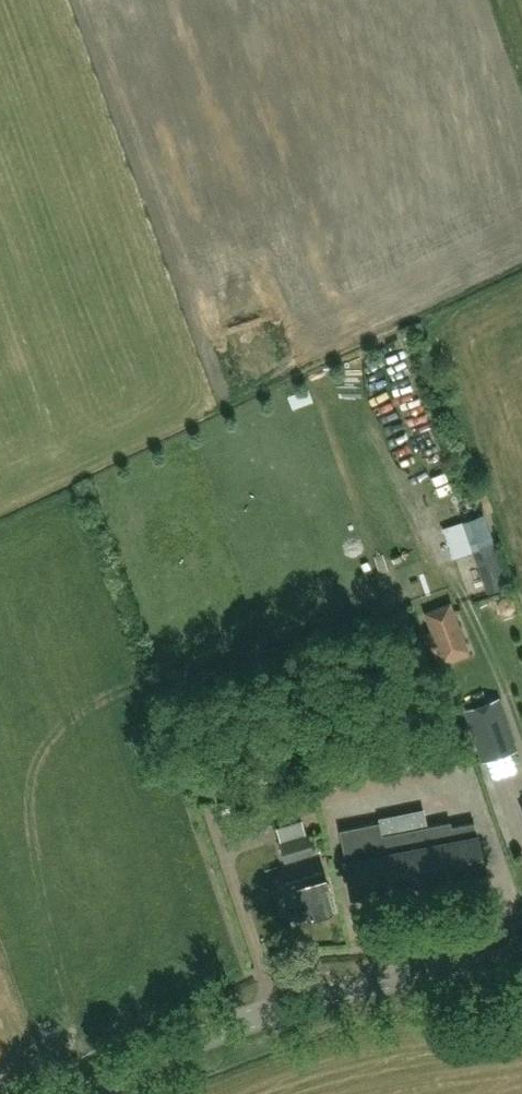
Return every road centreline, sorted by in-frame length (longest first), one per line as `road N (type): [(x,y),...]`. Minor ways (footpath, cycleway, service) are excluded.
road 1 (tertiary): [(82,1093),(220,1030),(320,998),(521,960)]

